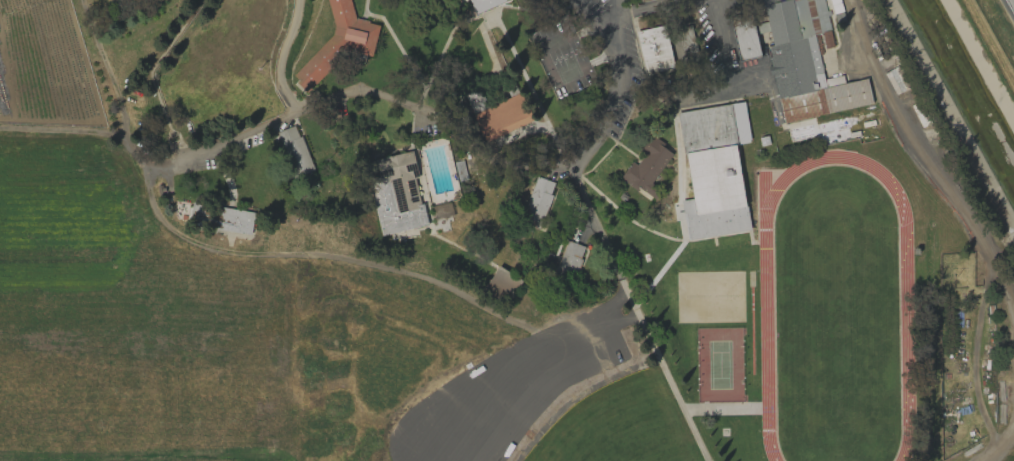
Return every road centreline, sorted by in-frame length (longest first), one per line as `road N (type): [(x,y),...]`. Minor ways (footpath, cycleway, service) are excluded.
road 1 (residential): [(709,460),(575,171),(612,100),(619,0)]

